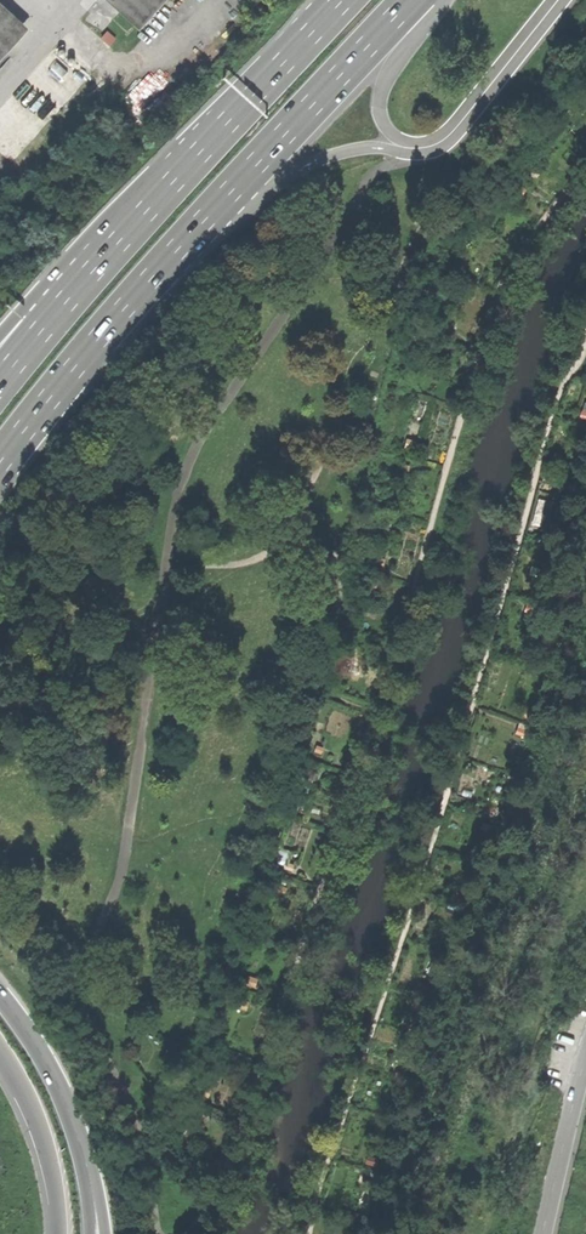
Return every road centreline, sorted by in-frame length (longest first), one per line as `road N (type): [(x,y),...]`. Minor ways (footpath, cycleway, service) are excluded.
road 1 (trunk): [(0,453),(98,329),(401,0)]
road 2 (trunk): [(348,0),(79,287)]
road 3 (trunk): [(92,1195),(55,1081),(0,1001)]
road 4 (trunk): [(0,1047),(39,1125),(58,1233)]
road 5 (tertiary): [(542,1233),(585,1057)]
road 6 (trunk): [(79,287),(0,389)]

